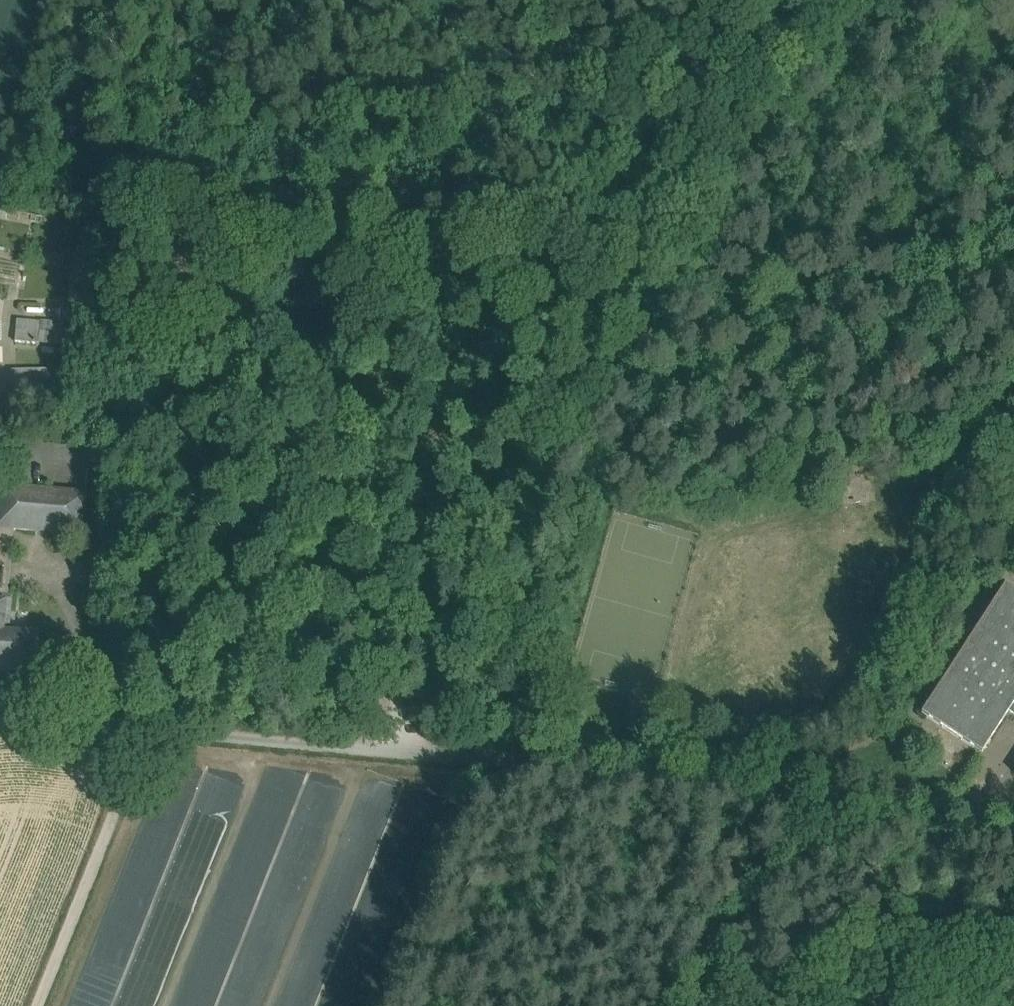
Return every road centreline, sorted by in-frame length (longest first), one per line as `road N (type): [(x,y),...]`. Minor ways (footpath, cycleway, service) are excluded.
road 1 (unclassified): [(1008,751),(967,813),(949,822),(466,760),(0,723)]
road 2 (track): [(466,760),(602,433),(693,293)]
road 3 (track): [(693,293),(842,63),(897,0)]
road 4 (track): [(1013,291),(927,285),(693,293)]
road 5 (track): [(36,1005),(140,735)]
road 6 (track): [(903,720),(1013,556)]
road 7 (track): [(1013,167),(927,285)]

